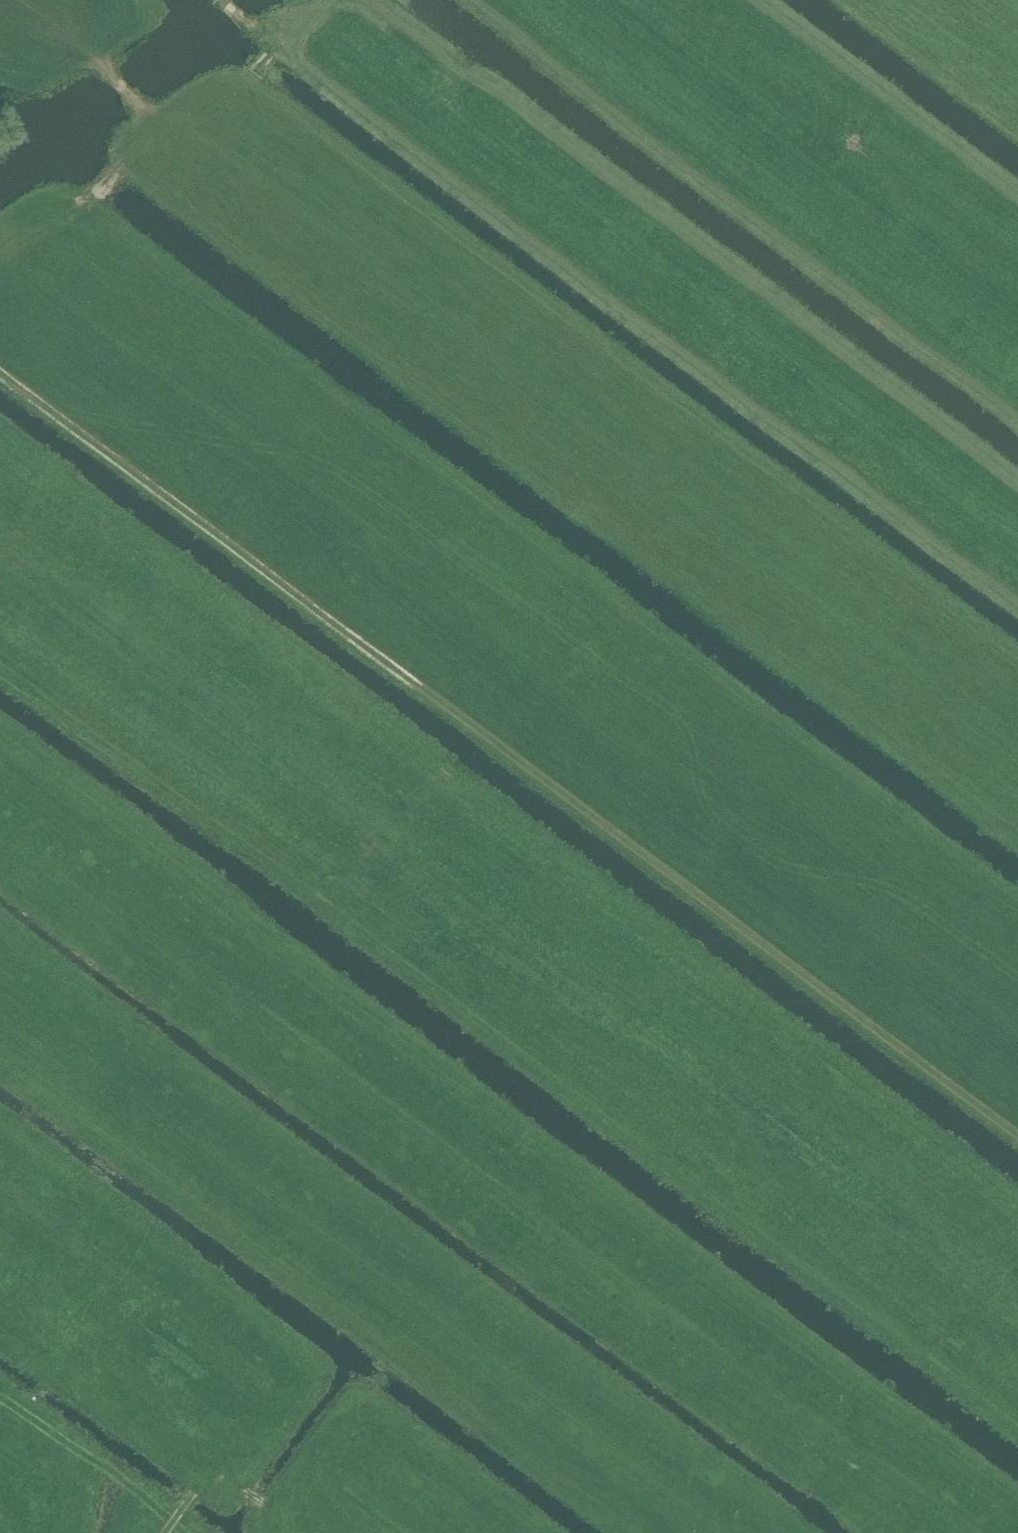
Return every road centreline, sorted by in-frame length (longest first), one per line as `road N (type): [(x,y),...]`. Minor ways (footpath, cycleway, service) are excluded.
road 1 (track): [(1017,1127),(0,372)]
road 2 (track): [(0,255),(95,198),(335,0)]

